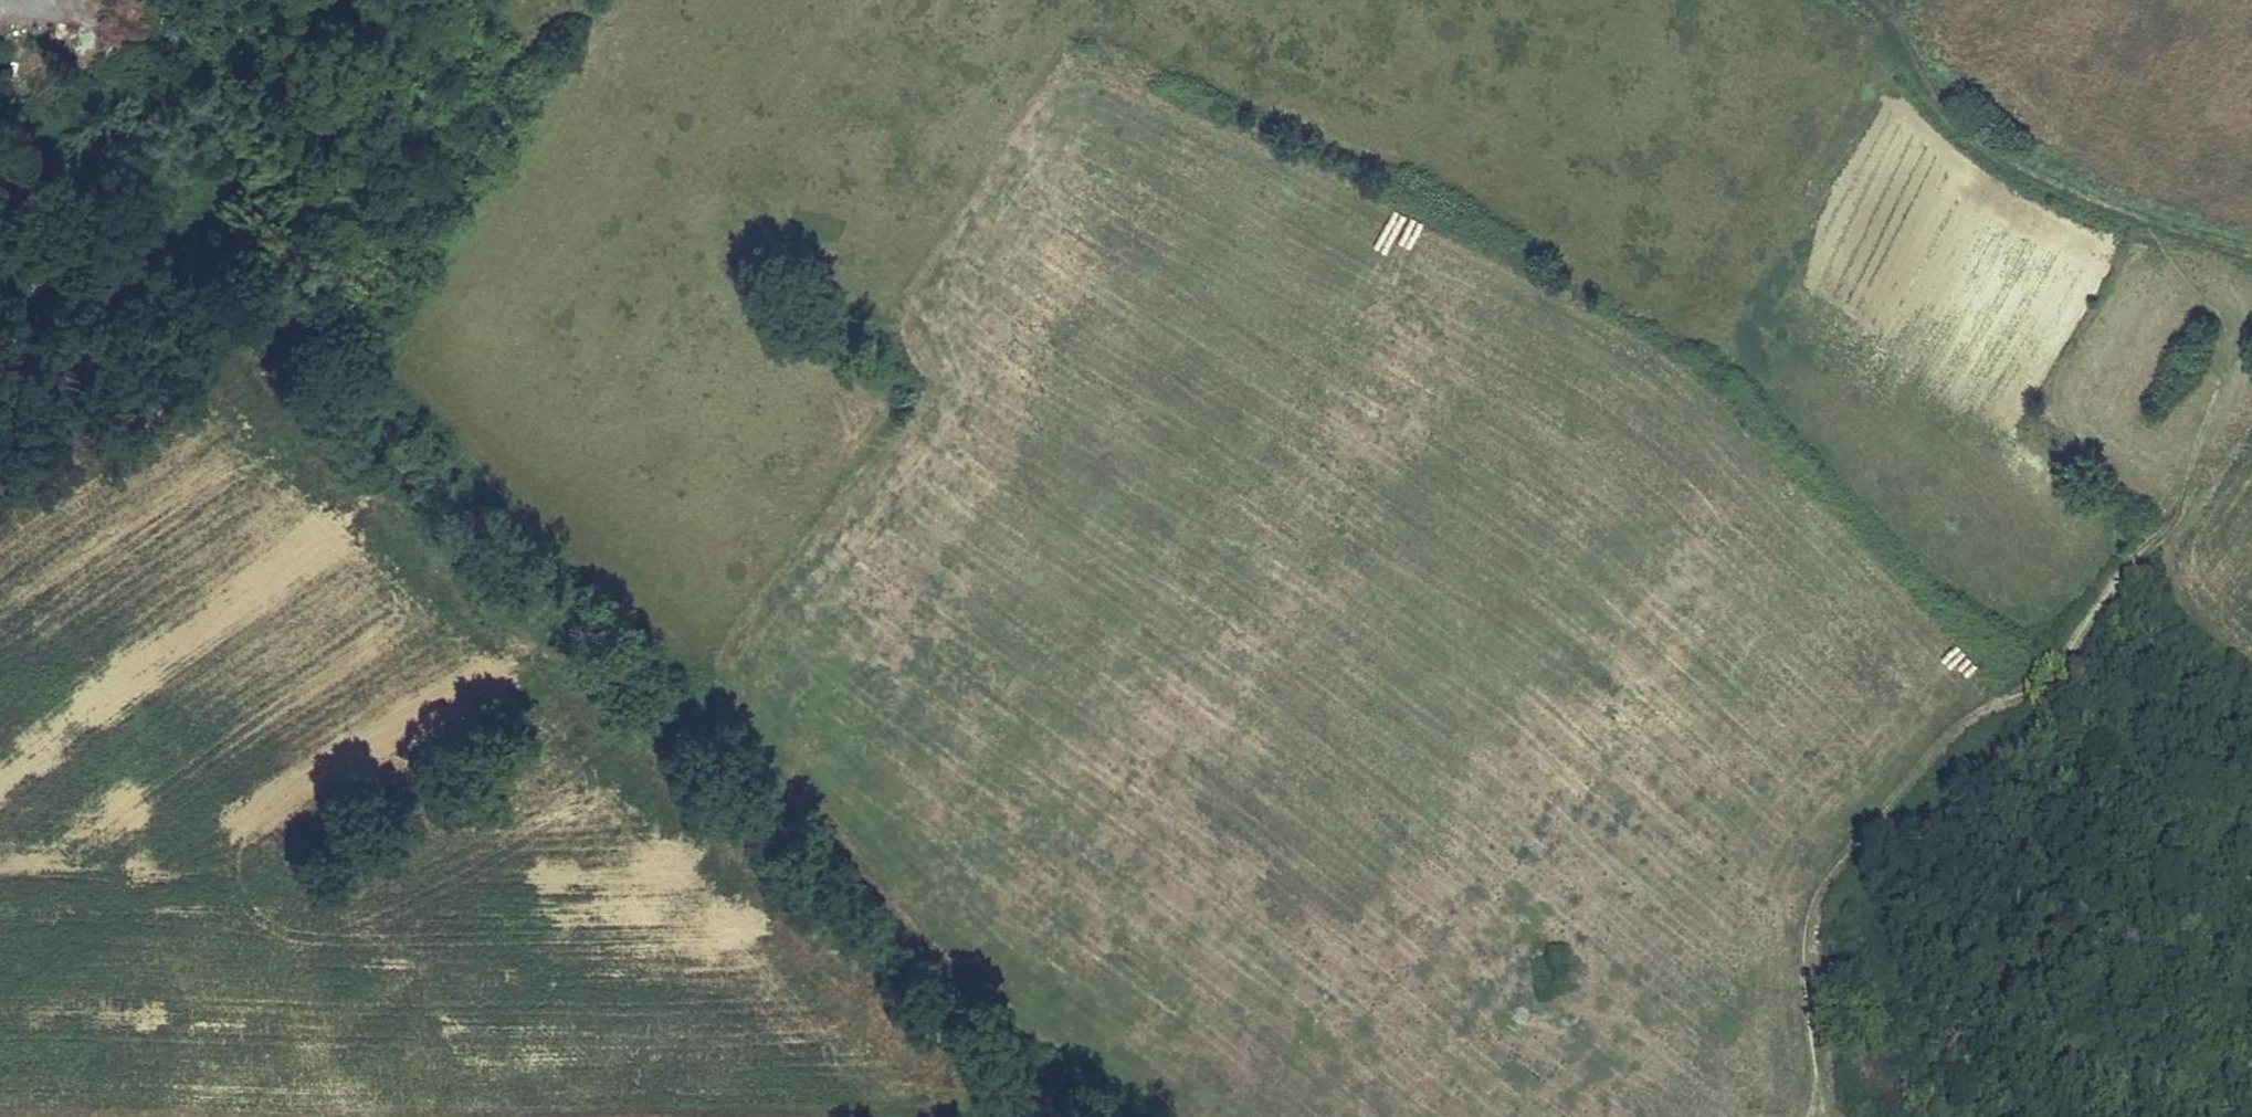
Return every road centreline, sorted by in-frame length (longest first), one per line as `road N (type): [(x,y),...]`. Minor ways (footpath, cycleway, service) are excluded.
road 1 (track): [(1982,707),(2049,678),(2181,511),(2208,416),(2232,361),(2251,339)]
road 2 (track): [(1883,0),(1919,82),(2013,163),(2114,207),(2251,250)]

